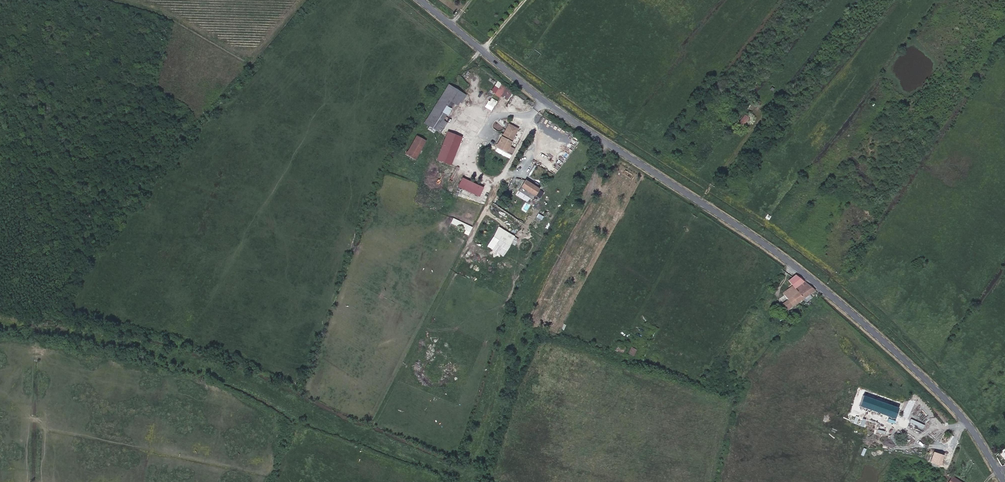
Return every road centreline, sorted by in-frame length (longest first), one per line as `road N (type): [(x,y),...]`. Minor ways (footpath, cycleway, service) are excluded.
road 1 (tertiary): [(1004,481),(957,411),(837,300),(560,114),(418,0)]

